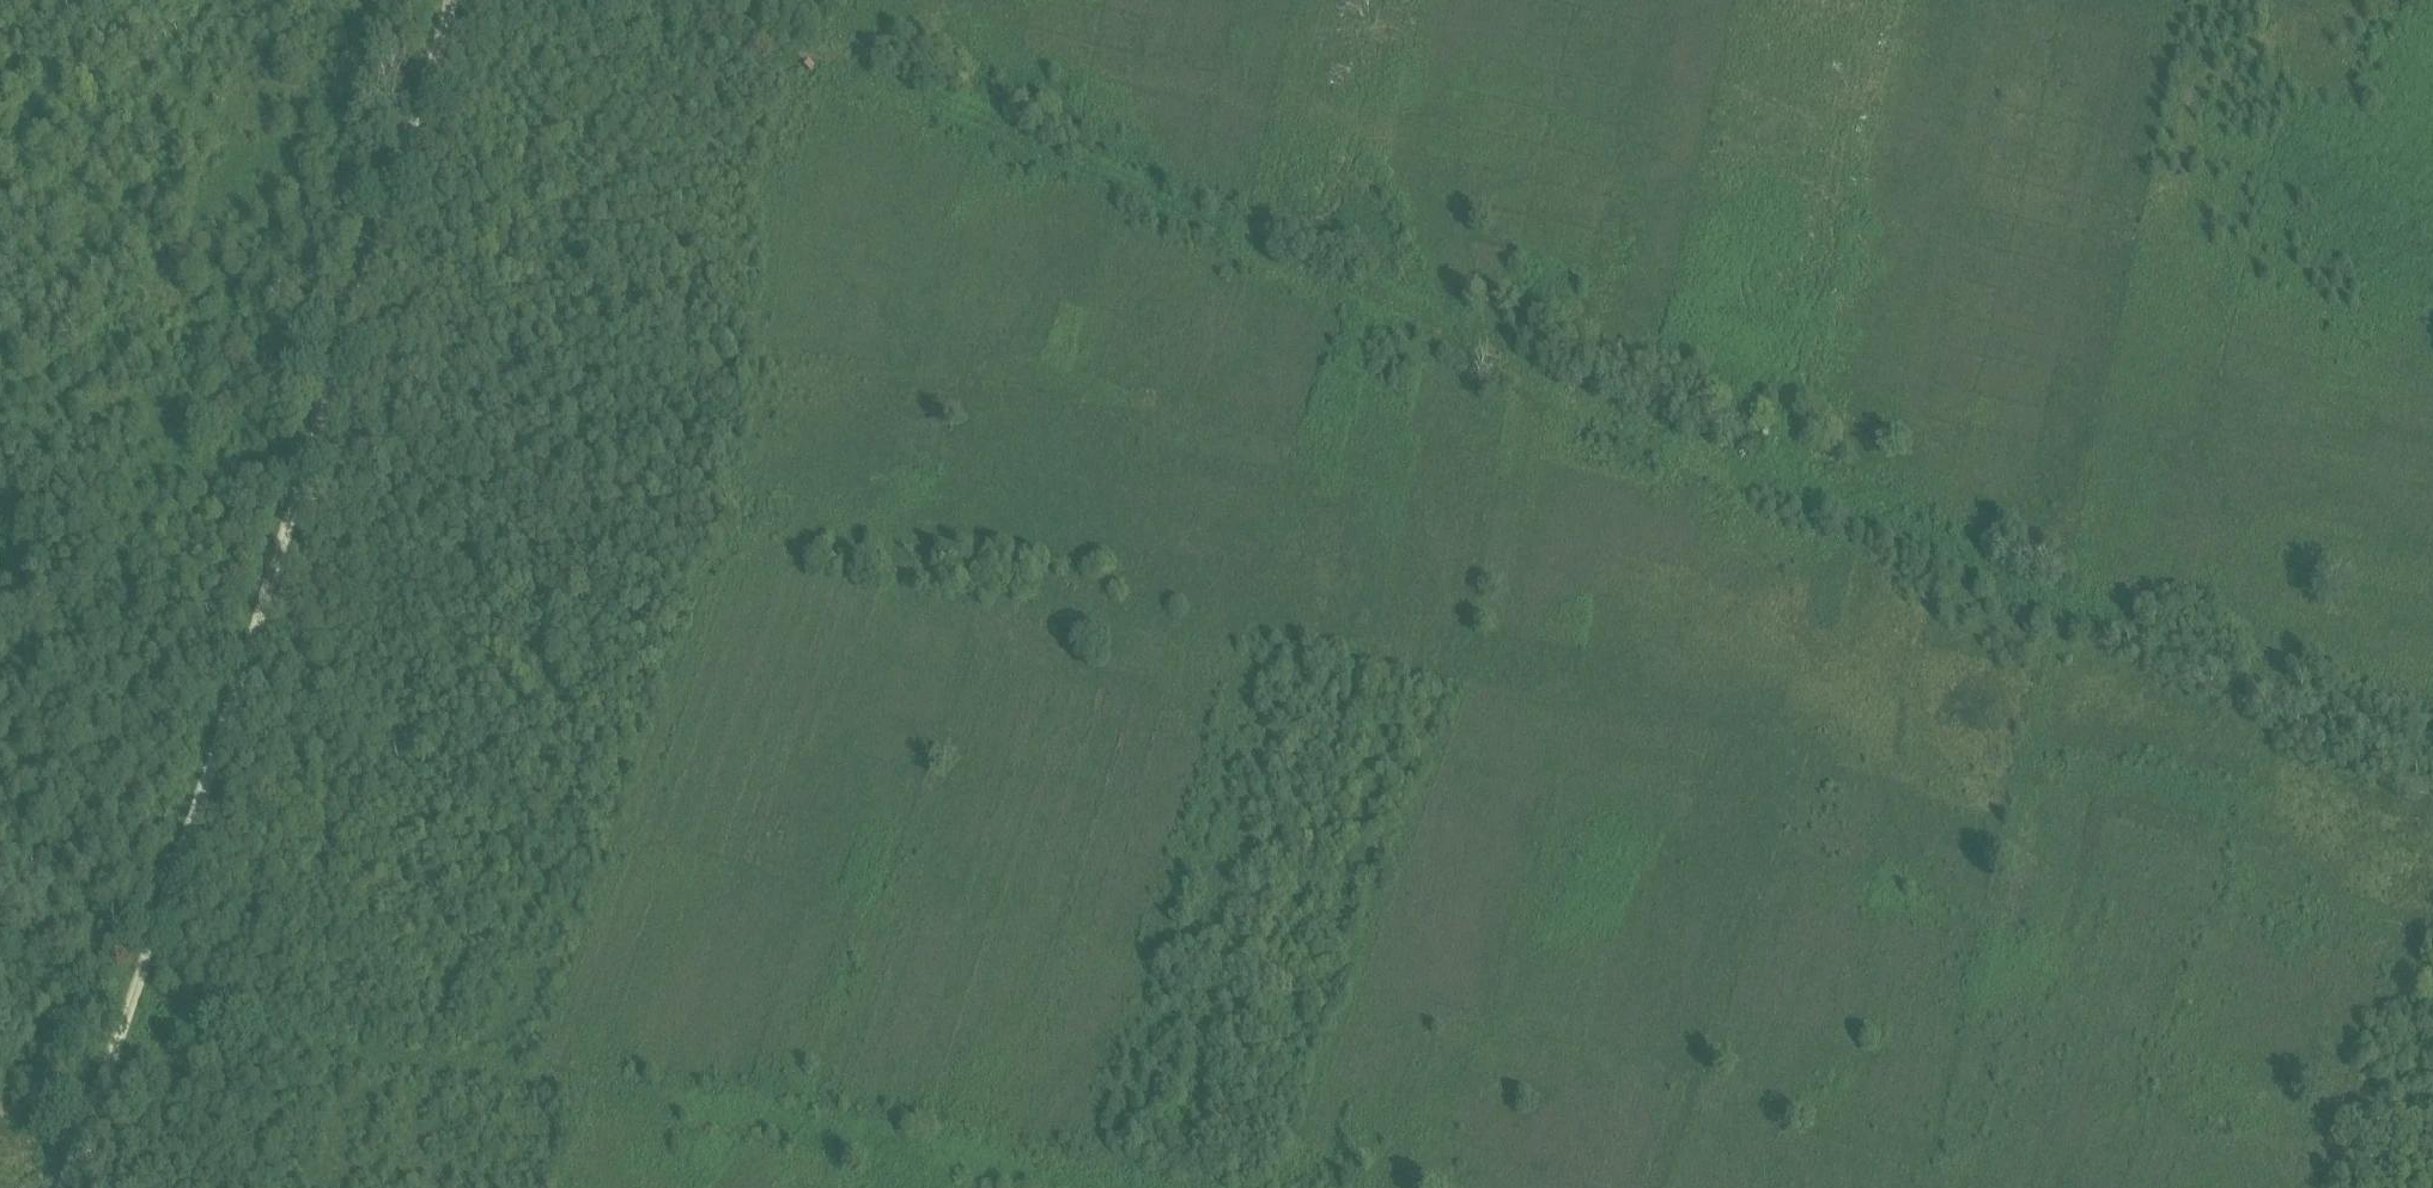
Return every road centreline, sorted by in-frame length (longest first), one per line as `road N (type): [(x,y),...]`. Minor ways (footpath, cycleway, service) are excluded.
road 1 (track): [(452,0),(285,570),(61,1187)]

